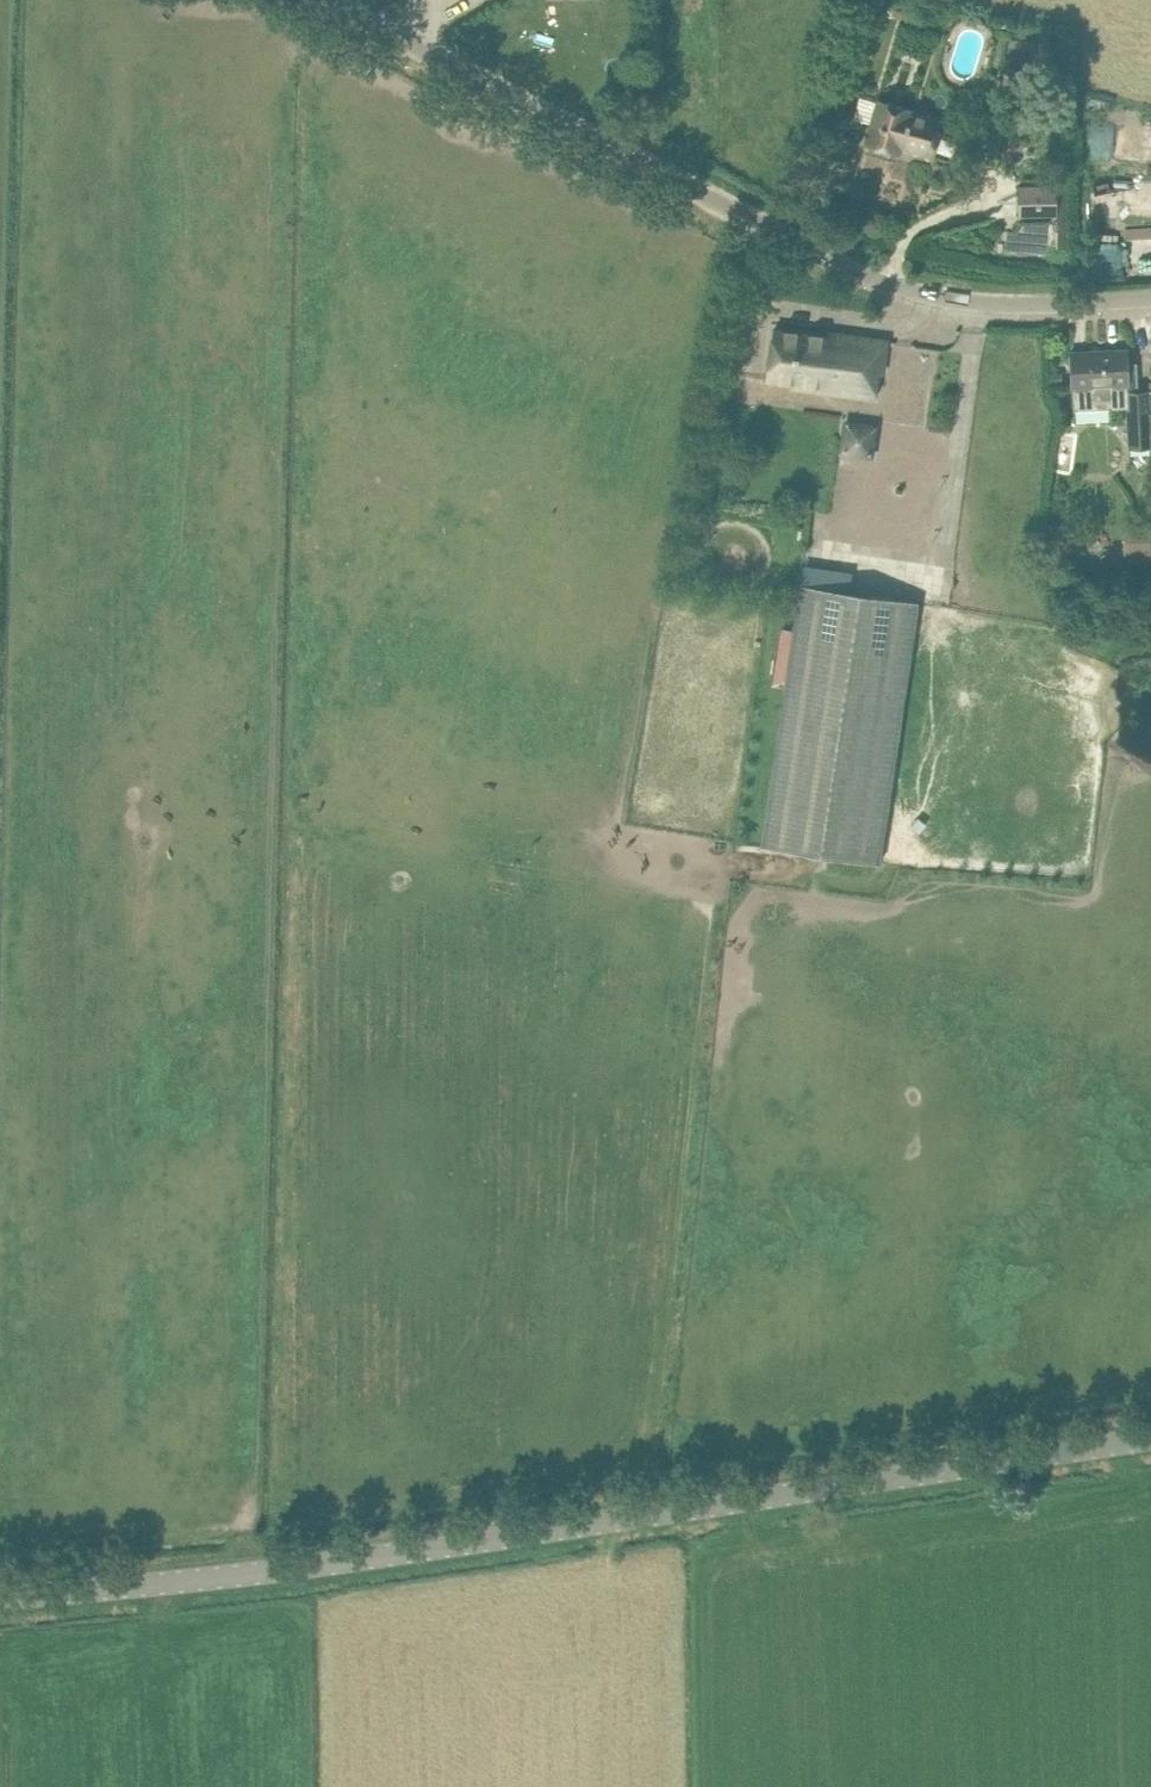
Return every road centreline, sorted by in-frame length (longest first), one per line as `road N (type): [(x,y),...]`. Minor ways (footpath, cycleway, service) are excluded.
road 1 (tertiary): [(0,1599),(218,1580),(1150,1438)]
road 2 (unclassified): [(1150,299),(993,305),(904,290),(318,0)]

